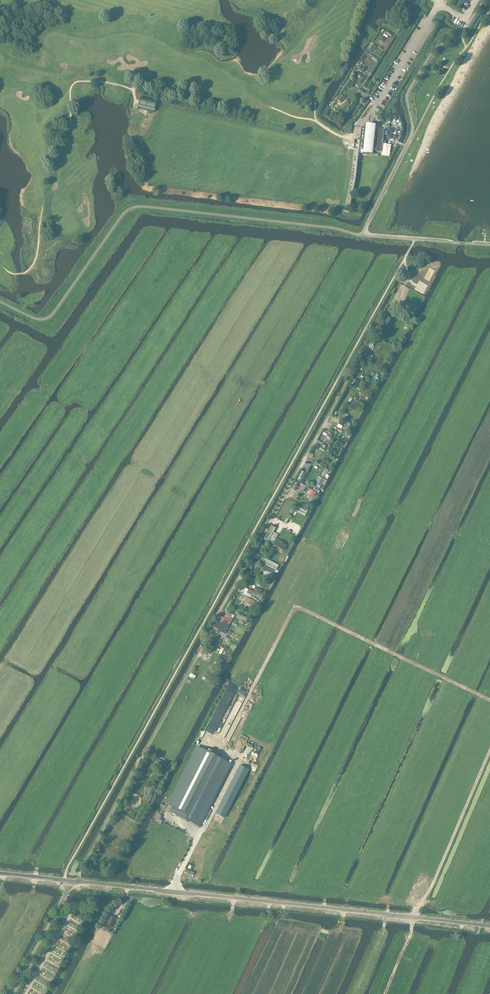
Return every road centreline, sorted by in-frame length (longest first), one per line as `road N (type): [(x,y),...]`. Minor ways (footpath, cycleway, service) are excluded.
road 1 (unclassified): [(489,926),(67,881)]
road 2 (track): [(230,745),(295,606),(489,700)]
road 3 (track): [(176,877),(416,904)]
road 4 (track): [(489,751),(413,917)]
road 5 (track): [(371,502),(489,547)]
road 6 (unclassified): [(10,993),(67,881)]

